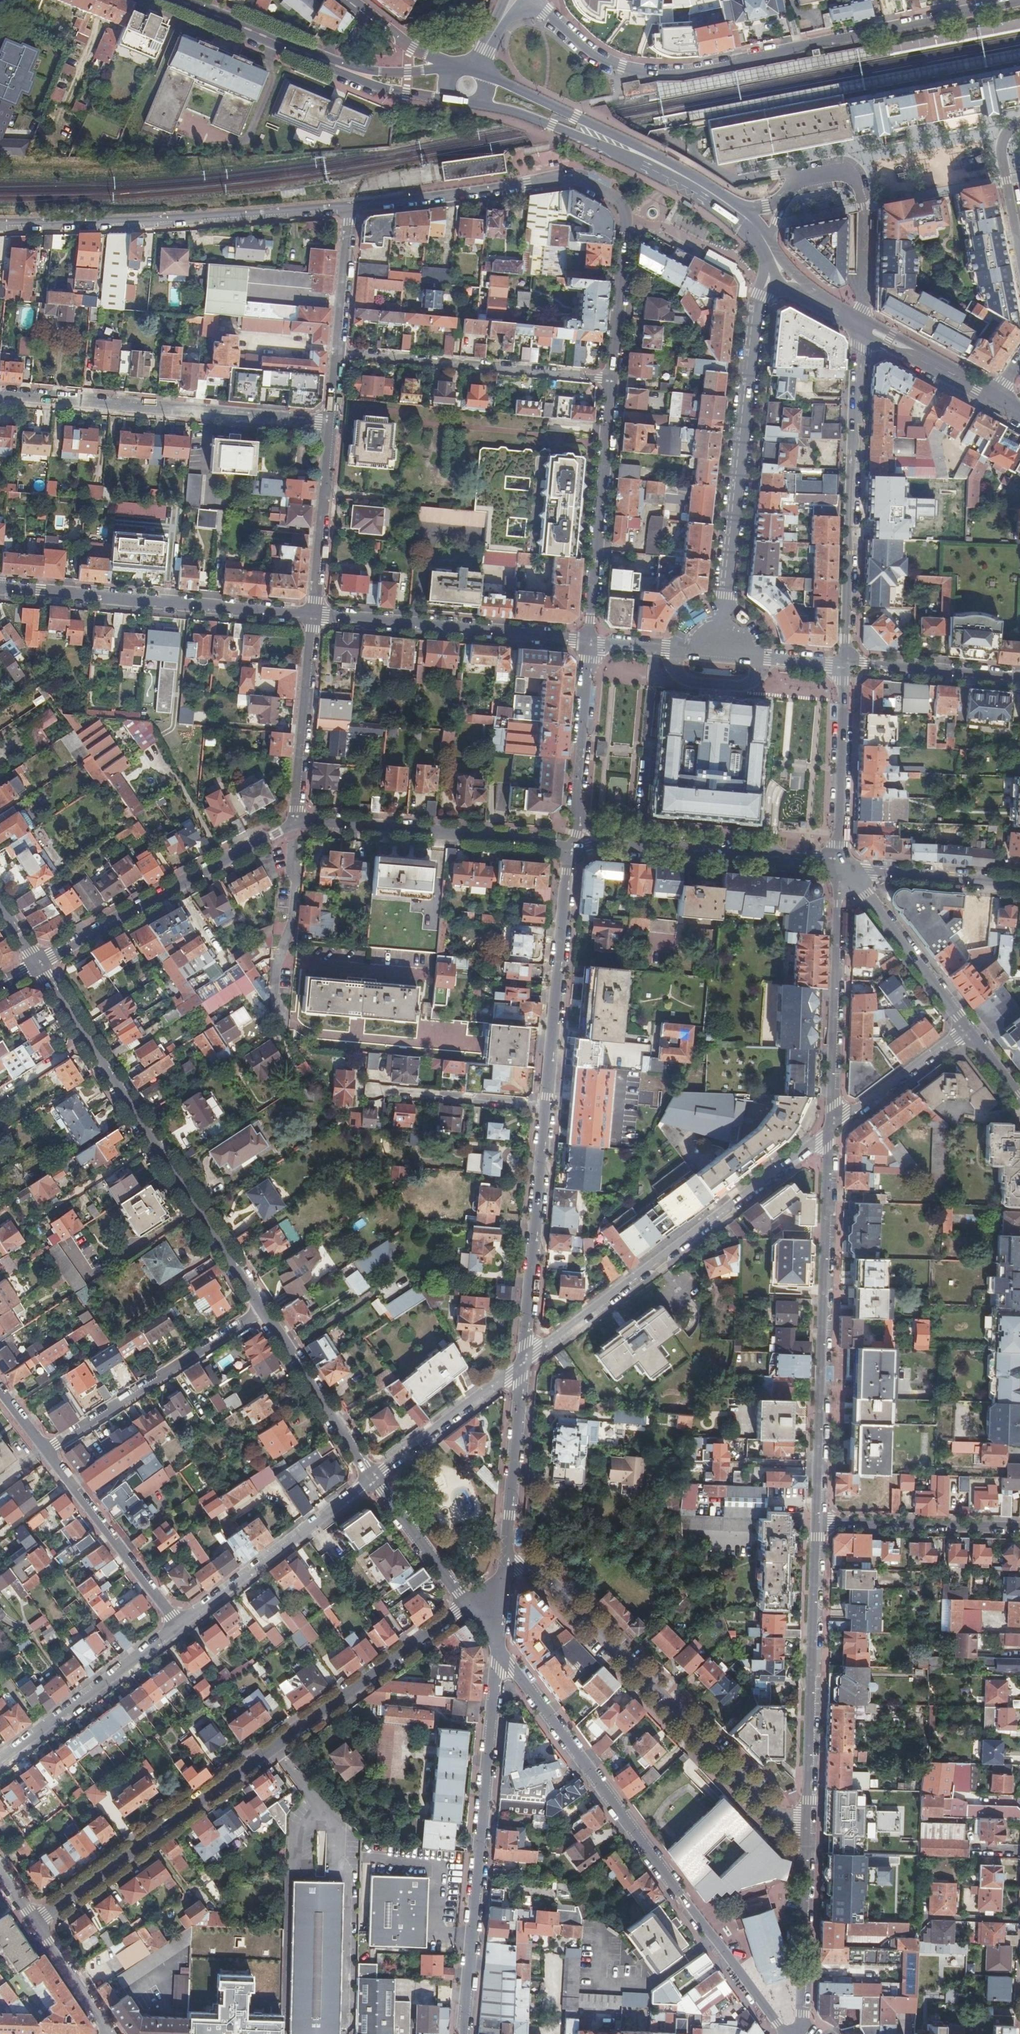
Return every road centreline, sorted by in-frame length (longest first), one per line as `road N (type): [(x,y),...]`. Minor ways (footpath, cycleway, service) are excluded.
road 1 (residential): [(37,1922),(468,1603)]
road 2 (residential): [(526,0),(602,59),(654,73),(695,71),(1019,1)]
road 3 (tertiary): [(572,848),(524,1364)]
road 4 (tertiary): [(499,1646),(784,2033)]
road 5 (tertiary): [(351,208),(556,179),(578,179),(616,199),(624,220),(612,378)]
road 6 (residential): [(808,1848),(538,1571),(506,1567)]
road 7 (tertiary): [(38,963),(264,1310)]
road 8 (tertiary): [(818,1523),(832,1127)]
road 9 (residential): [(832,1127),(524,1364)]
road 10 (tertiary): [(499,1646),(466,2033)]
road 11 (tertiary): [(760,297),(719,653)]
road 12 (tertiary): [(0,221),(351,208)]
road 13 (tertiary): [(845,664),(859,325)]
road 14 (residential): [(0,394),(332,423)]
road 15 (tertiary): [(808,1848),(818,1523)]
road 16 (tertiary): [(314,616),(0,588)]
road 17 (residential): [(38,963),(296,821)]
road 18 (residential): [(296,821),(572,848)]
road 19 (tertiary): [(590,642),(314,616)]
road 20 (residential): [(612,378),(339,353)]
road 21 (tertiary): [(612,378),(590,642)]
road 22 (tertiary): [(832,1127),(839,865)]
road 23 (residential): [(47,1450),(264,1310)]
road 24 (residential): [(374,1476),(179,1626)]
road 25 (residential): [(859,325),(864,207),(853,175),(835,168),(797,176),(786,197)]
road 26 (residential): [(613,846),(839,865)]
road 27 (residential): [(179,1626),(0,1761)]
road 28 (residential): [(47,1450),(179,1626)]
road 29 (tertiary): [(967,1031),(839,865)]
road 30 (residential): [(296,821),(314,616)]
road 31 (tertiary): [(524,1364),(506,1567)]
road 32 (tertiary): [(839,865),(845,664)]
road 33 (residential): [(818,1523),(1019,1528)]
road 34 (tertiary): [(264,1310),(374,1476)]
road 35 (residential): [(314,616),(332,423)]
road 36 (residential): [(276,1009),(291,926),(296,821)]
road 37 (residential): [(524,1364),(374,1476)]
road 38 (tertiary): [(801,2033),(808,1848)]
road 39 (residential): [(839,865),(1019,884)]
road 40 (secondary): [(639,154),(480,74)]
road 41 (tertiary): [(1019,678),(845,664)]
road 42 (secondary): [(473,104),(639,154)]
road 43 (secondary): [(175,0),(335,65)]
road 44 (tertiary): [(590,642),(580,814)]
road 45 (residential): [(967,1031),(832,1127)]
road 46 (tertiary): [(374,1476),(468,1603)]
road 47 (secondary): [(993,399),(859,325)]
road 48 (residential): [(339,353),(351,208)]
road 49 (residential): [(1019,121),(1001,154),(1019,252)]
road 50 (residential): [(37,1922),(109,2033)]
road 51 (tertiary): [(719,653),(590,642)]
road 52 (tertiary): [(845,664),(719,653)]
road 53 (secondary): [(335,65),(365,83),(452,102)]
road 54 (tertiary): [(452,69),(354,0)]

